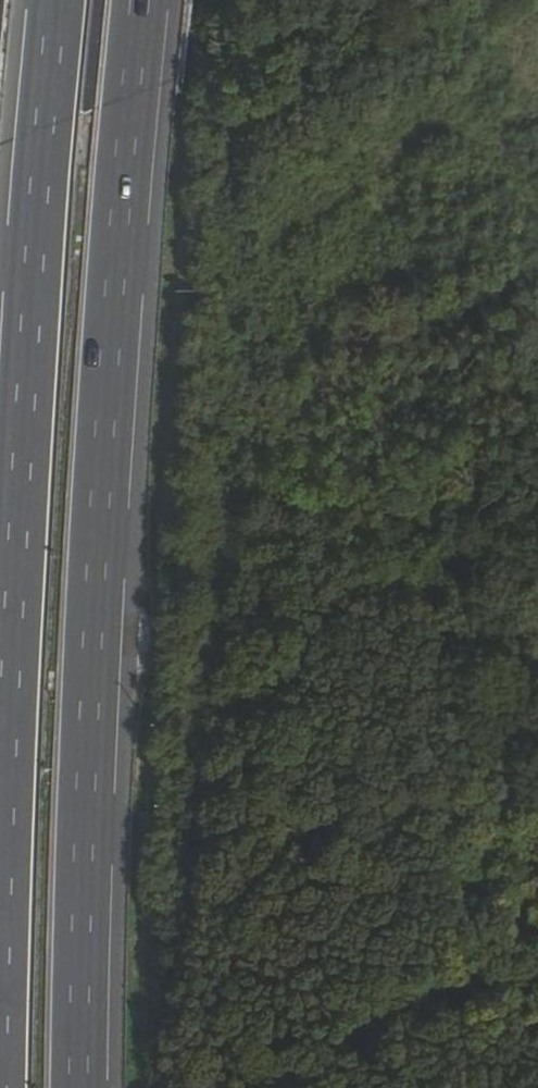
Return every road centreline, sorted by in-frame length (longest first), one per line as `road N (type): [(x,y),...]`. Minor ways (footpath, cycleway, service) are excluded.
road 1 (motorway): [(78,1087),(80,804),(134,0)]
road 2 (motorway): [(53,0),(0,796)]
road 3 (primary): [(121,0),(0,45)]

